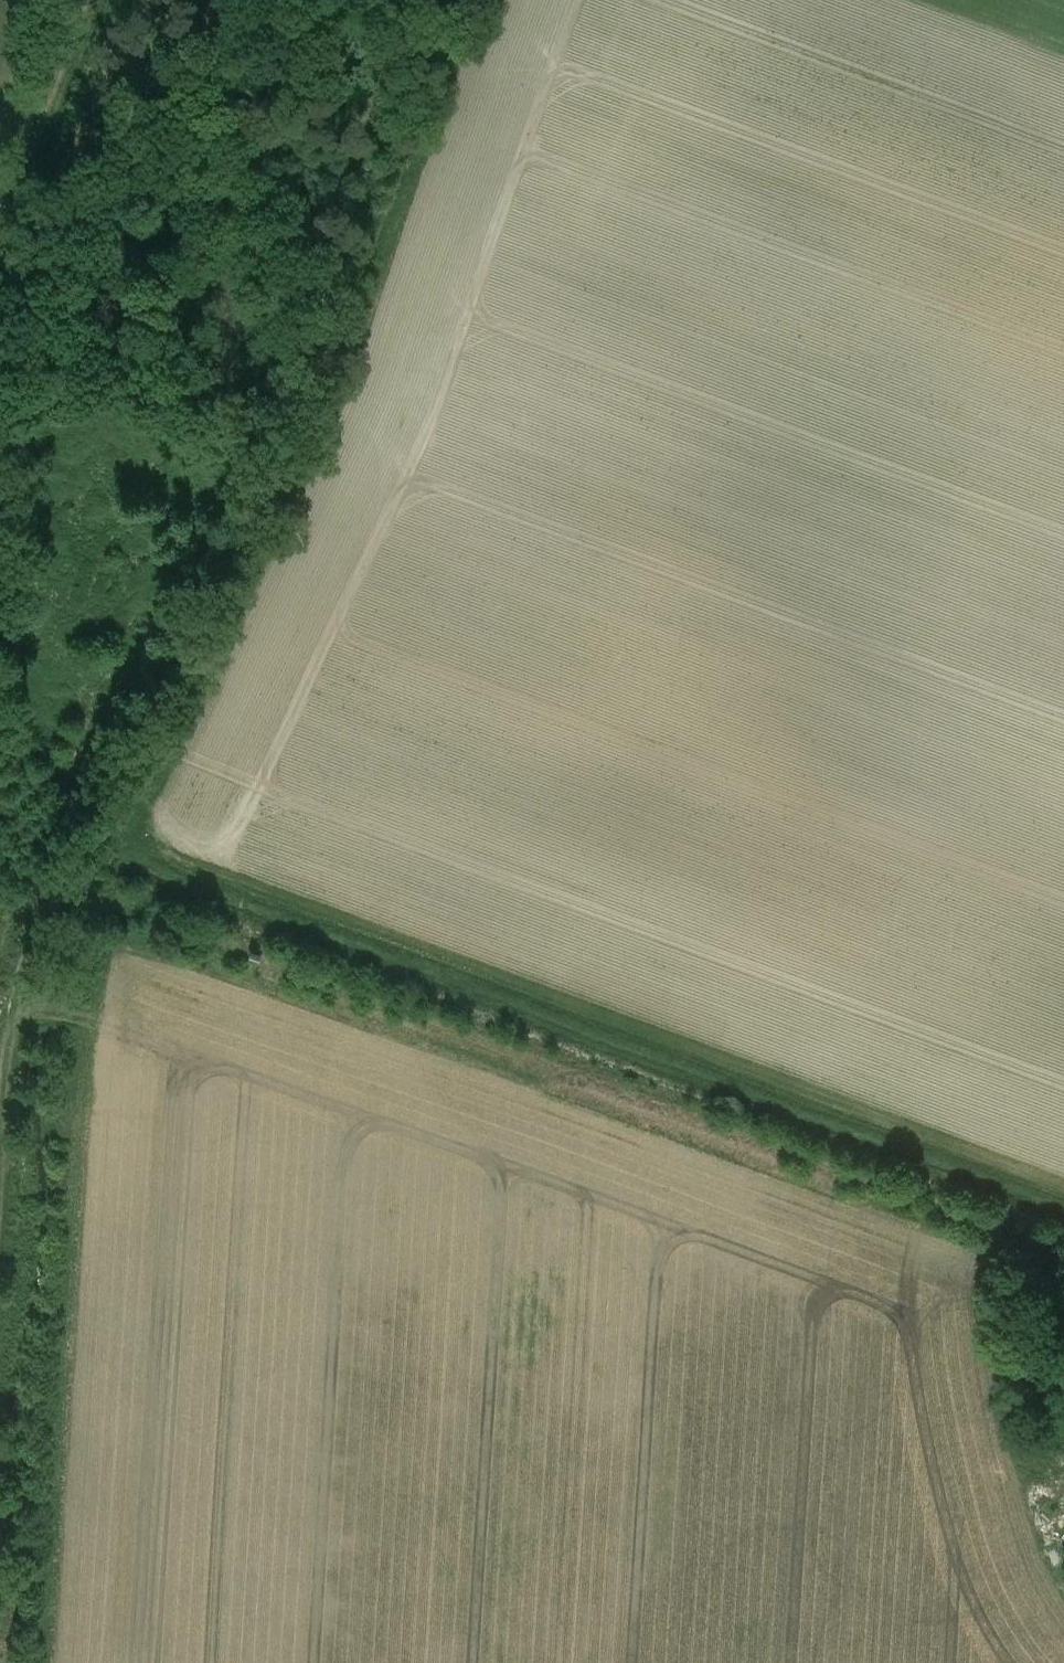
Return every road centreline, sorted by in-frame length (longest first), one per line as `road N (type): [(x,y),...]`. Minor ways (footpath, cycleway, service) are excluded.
road 1 (track): [(0,1199),(13,989),(45,925)]
road 2 (track): [(81,0),(0,231)]

